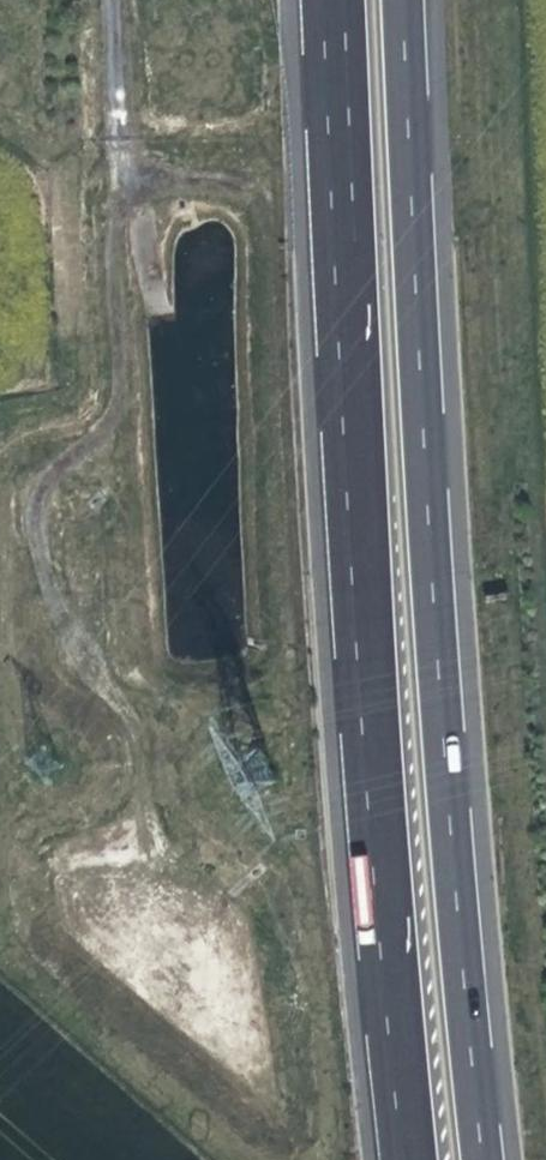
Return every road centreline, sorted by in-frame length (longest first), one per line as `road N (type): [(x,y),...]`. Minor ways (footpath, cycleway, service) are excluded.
road 1 (motorway): [(490,1159),(441,644),(412,0)]
road 2 (motorway): [(337,0),(351,412),(412,1159)]

